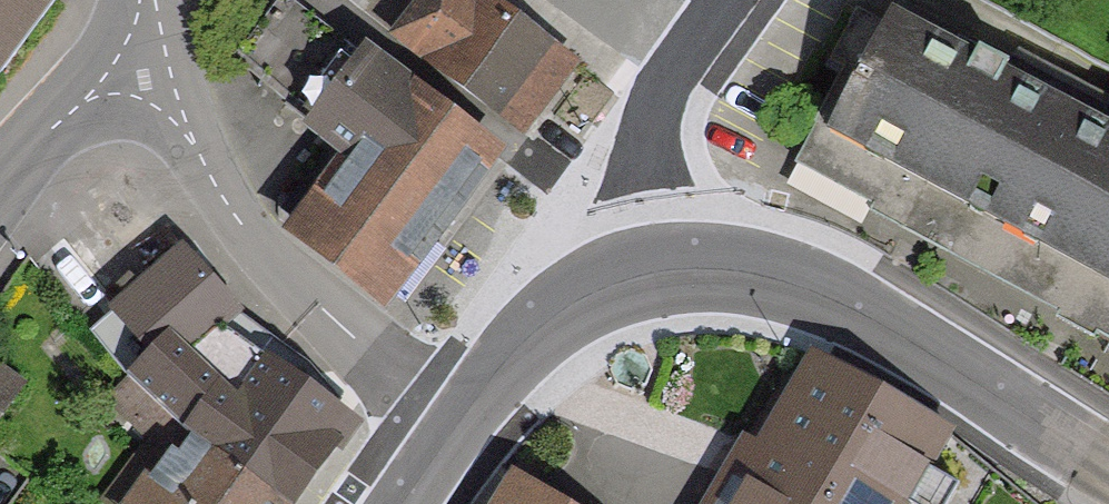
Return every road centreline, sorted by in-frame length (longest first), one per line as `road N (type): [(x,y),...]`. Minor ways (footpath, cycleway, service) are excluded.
road 1 (residential): [(147,0),(145,58),(244,226),(328,313),(458,418)]
road 2 (tertiary): [(1108,468),(870,317),(807,290),(760,271),(648,269)]
road 3 (residential): [(648,269),(637,201),(644,155),(662,99),(734,0)]
road 4 (tertiary): [(648,269),(588,292),(544,321),(458,418)]

